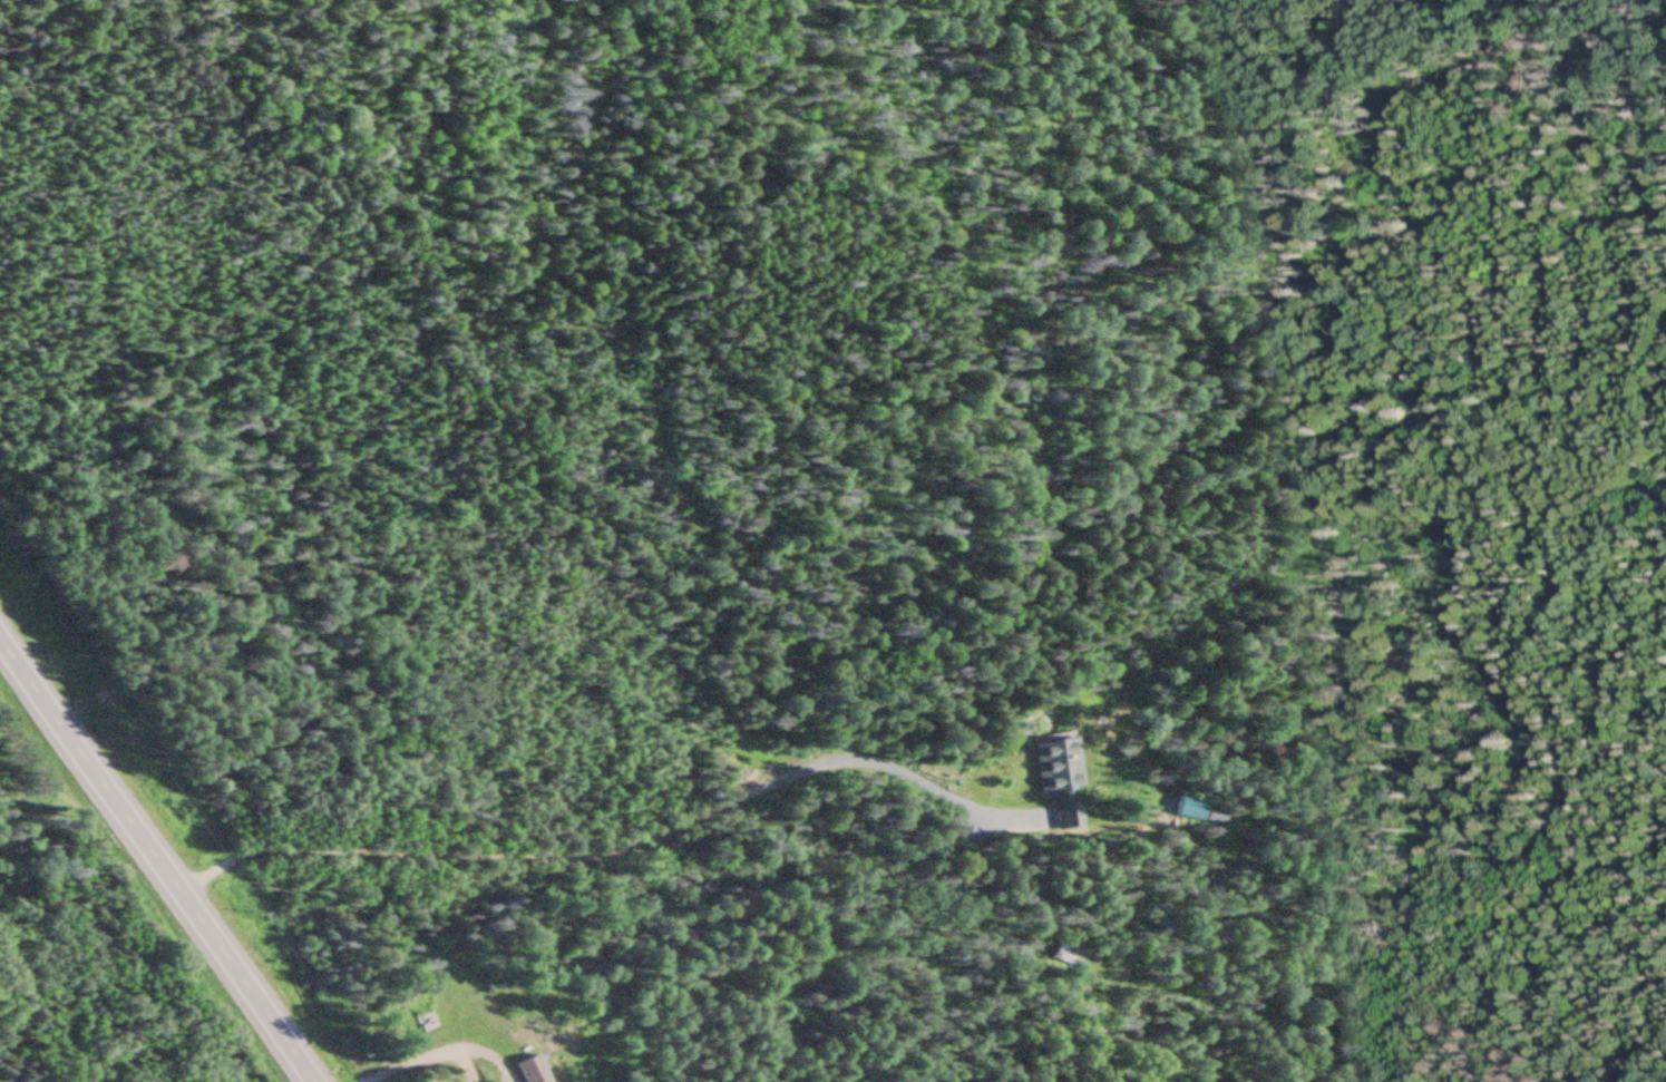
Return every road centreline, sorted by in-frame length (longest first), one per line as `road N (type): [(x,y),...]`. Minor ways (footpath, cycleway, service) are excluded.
road 1 (primary): [(314,1081),(0,636)]

